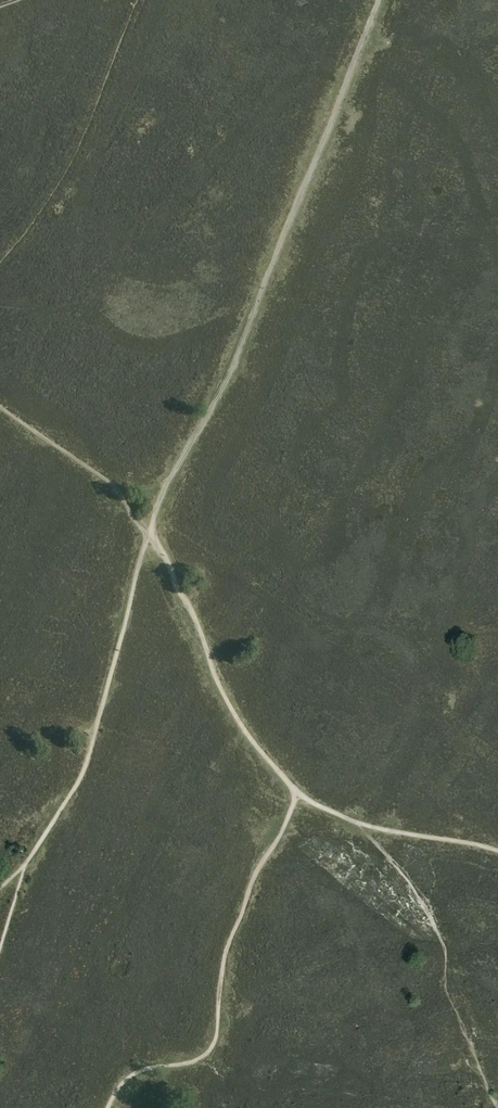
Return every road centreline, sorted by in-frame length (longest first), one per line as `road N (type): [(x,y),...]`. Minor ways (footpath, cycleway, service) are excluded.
road 1 (track): [(0,412),(125,501),(149,529),(230,707),(299,797),(345,821),(497,855)]

